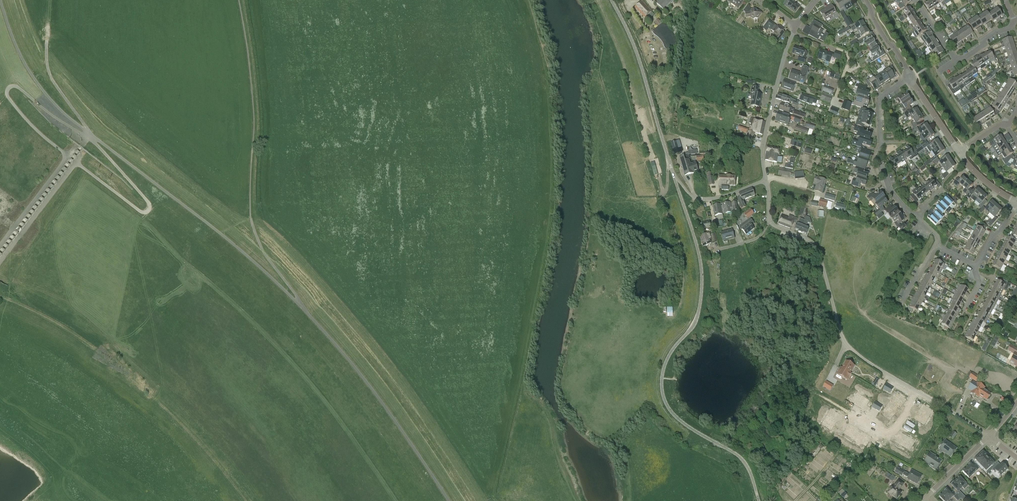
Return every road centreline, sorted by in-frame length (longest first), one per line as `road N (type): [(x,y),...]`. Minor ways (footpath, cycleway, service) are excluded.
road 1 (tertiary): [(758,500),(740,457),(679,420),(663,395),(666,361),(695,325),(702,290),(675,178)]
road 2 (residential): [(989,437),(850,349),(815,246),(769,222)]
road 3 (tertiary): [(675,178),(611,0)]
road 4 (residential): [(918,217),(890,190),(876,160),(879,98),(911,77)]
road 5 (residential): [(766,180),(763,149),(797,26)]
road 6 (track): [(87,133),(50,74),(49,0)]

